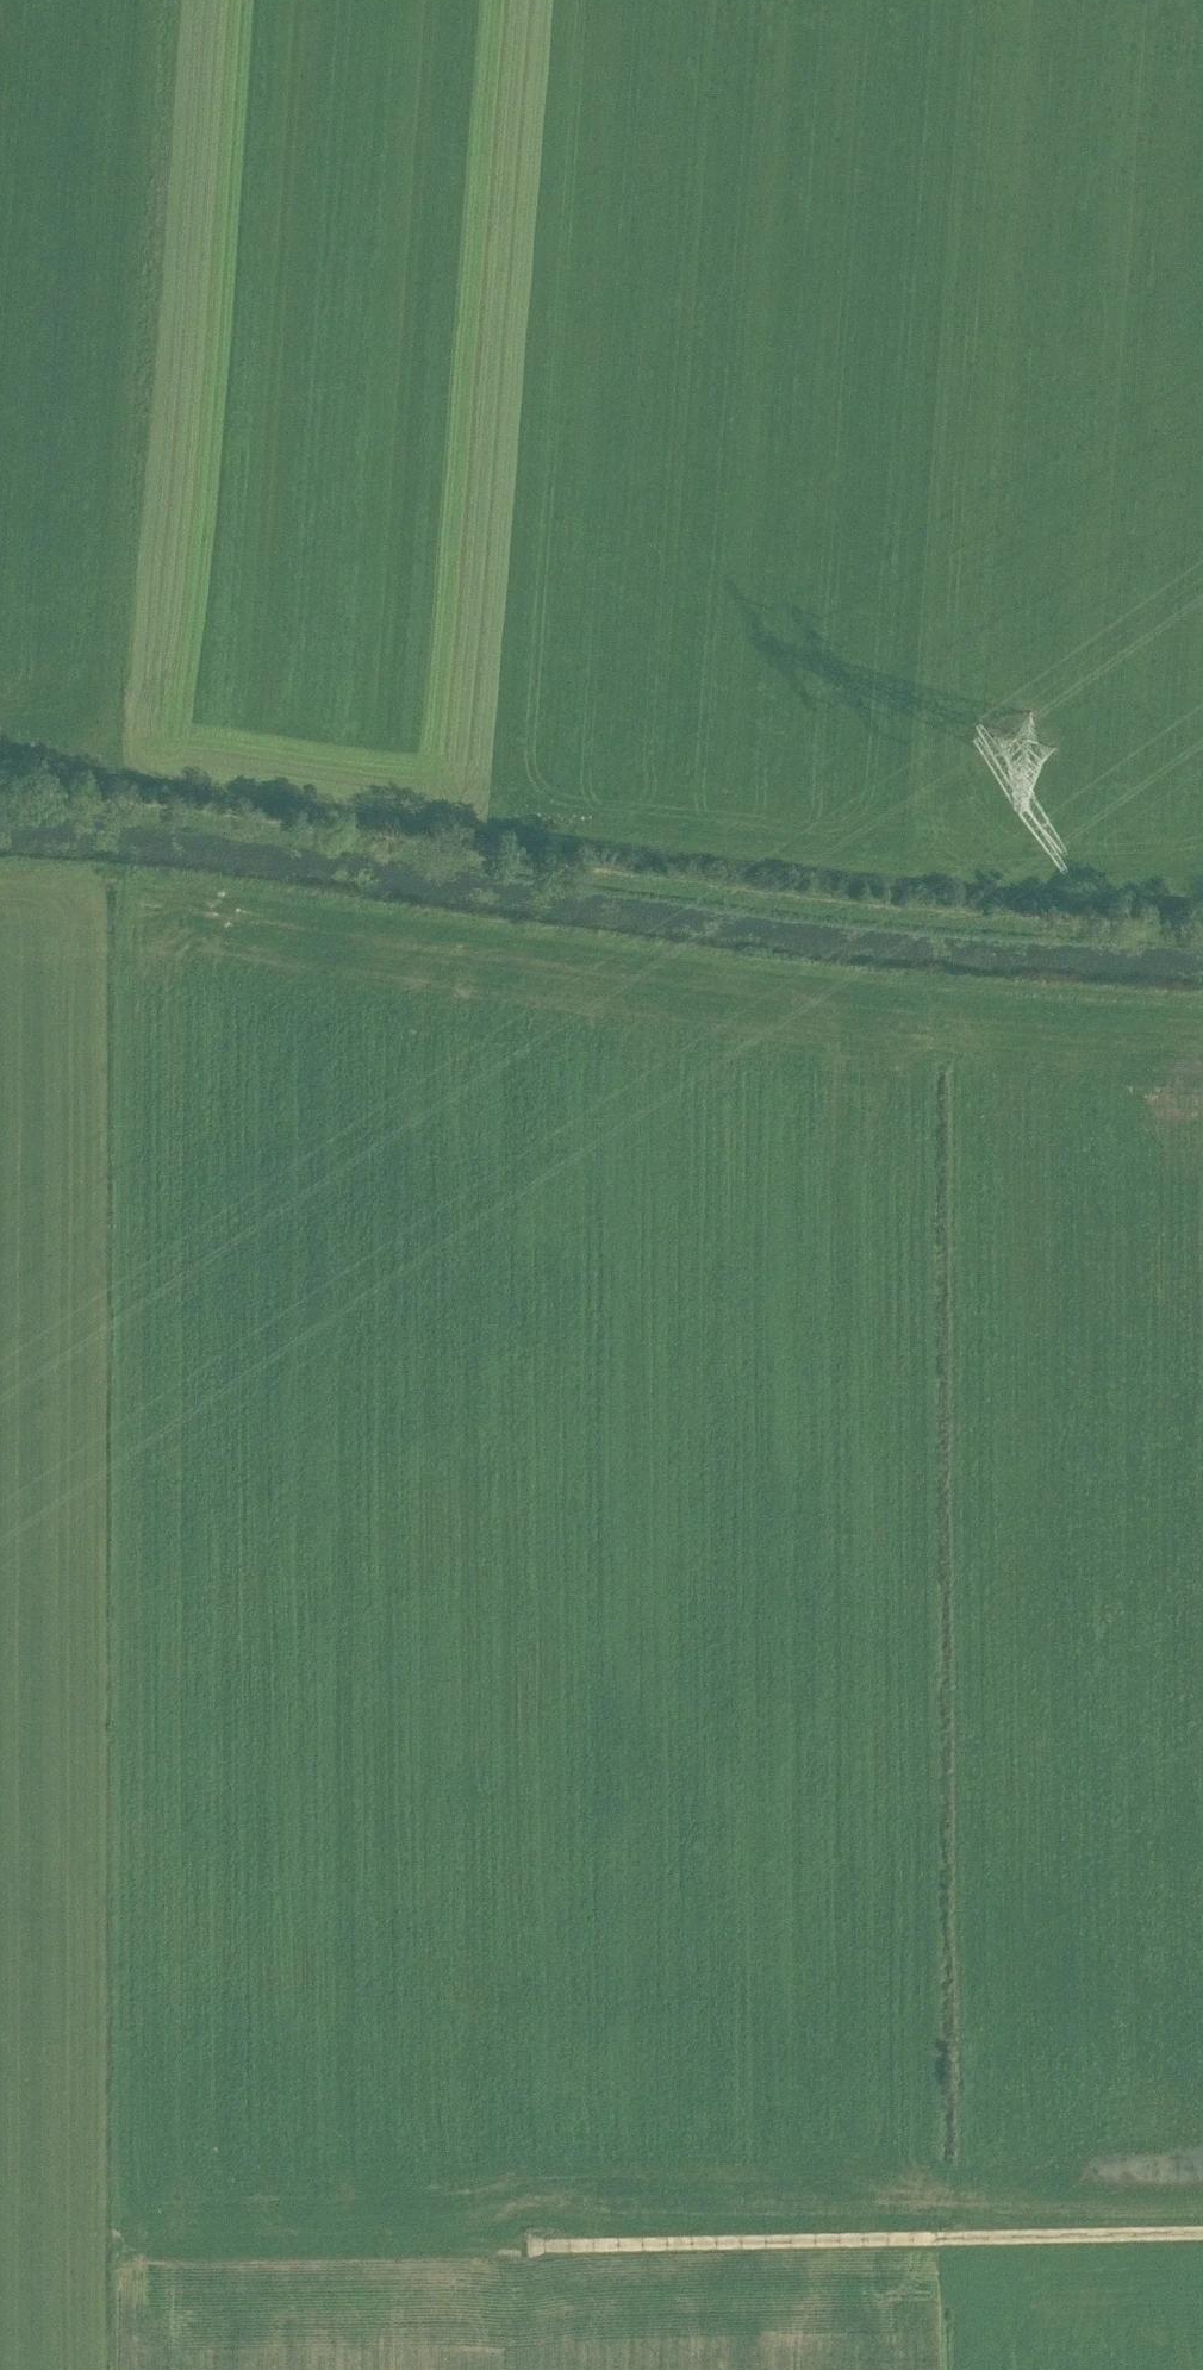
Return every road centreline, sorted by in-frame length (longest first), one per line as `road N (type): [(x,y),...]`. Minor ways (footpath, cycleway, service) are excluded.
road 1 (track): [(1202,2231),(535,2246)]

